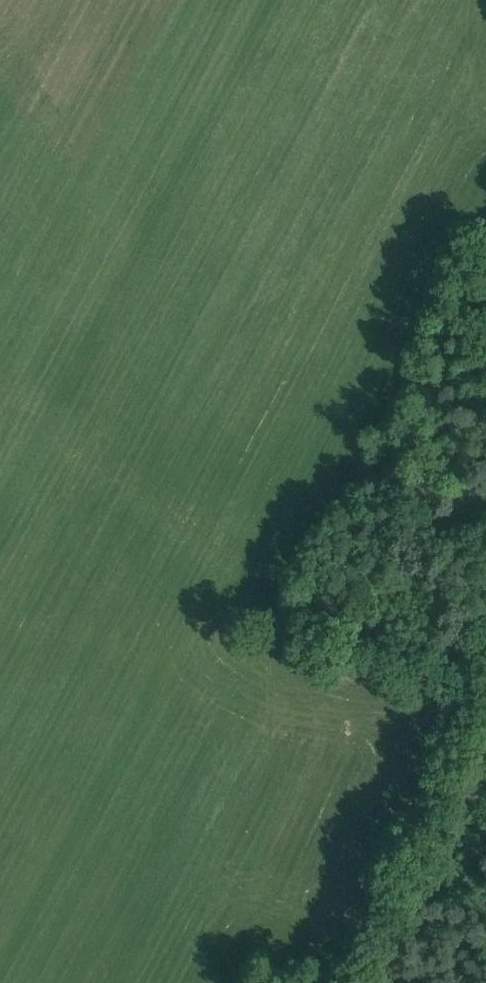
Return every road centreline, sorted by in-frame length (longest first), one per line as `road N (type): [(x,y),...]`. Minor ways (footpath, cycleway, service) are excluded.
road 1 (track): [(380,982),(485,753)]

